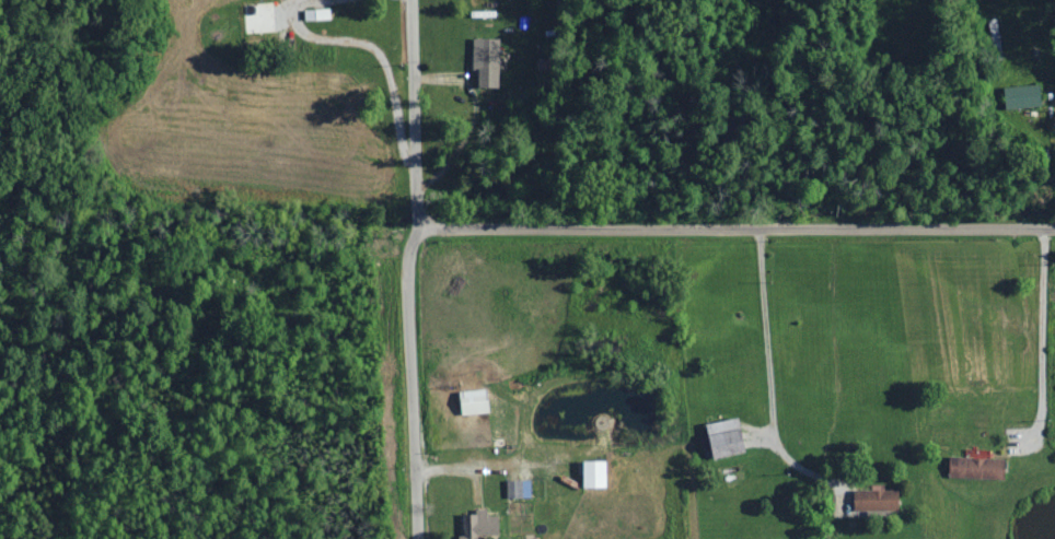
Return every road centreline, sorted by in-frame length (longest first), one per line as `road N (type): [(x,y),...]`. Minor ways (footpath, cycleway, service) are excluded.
road 1 (residential): [(420,230),(1054,232)]
road 2 (residential): [(418,538),(416,0)]
road 3 (residential): [(0,166),(421,159)]

